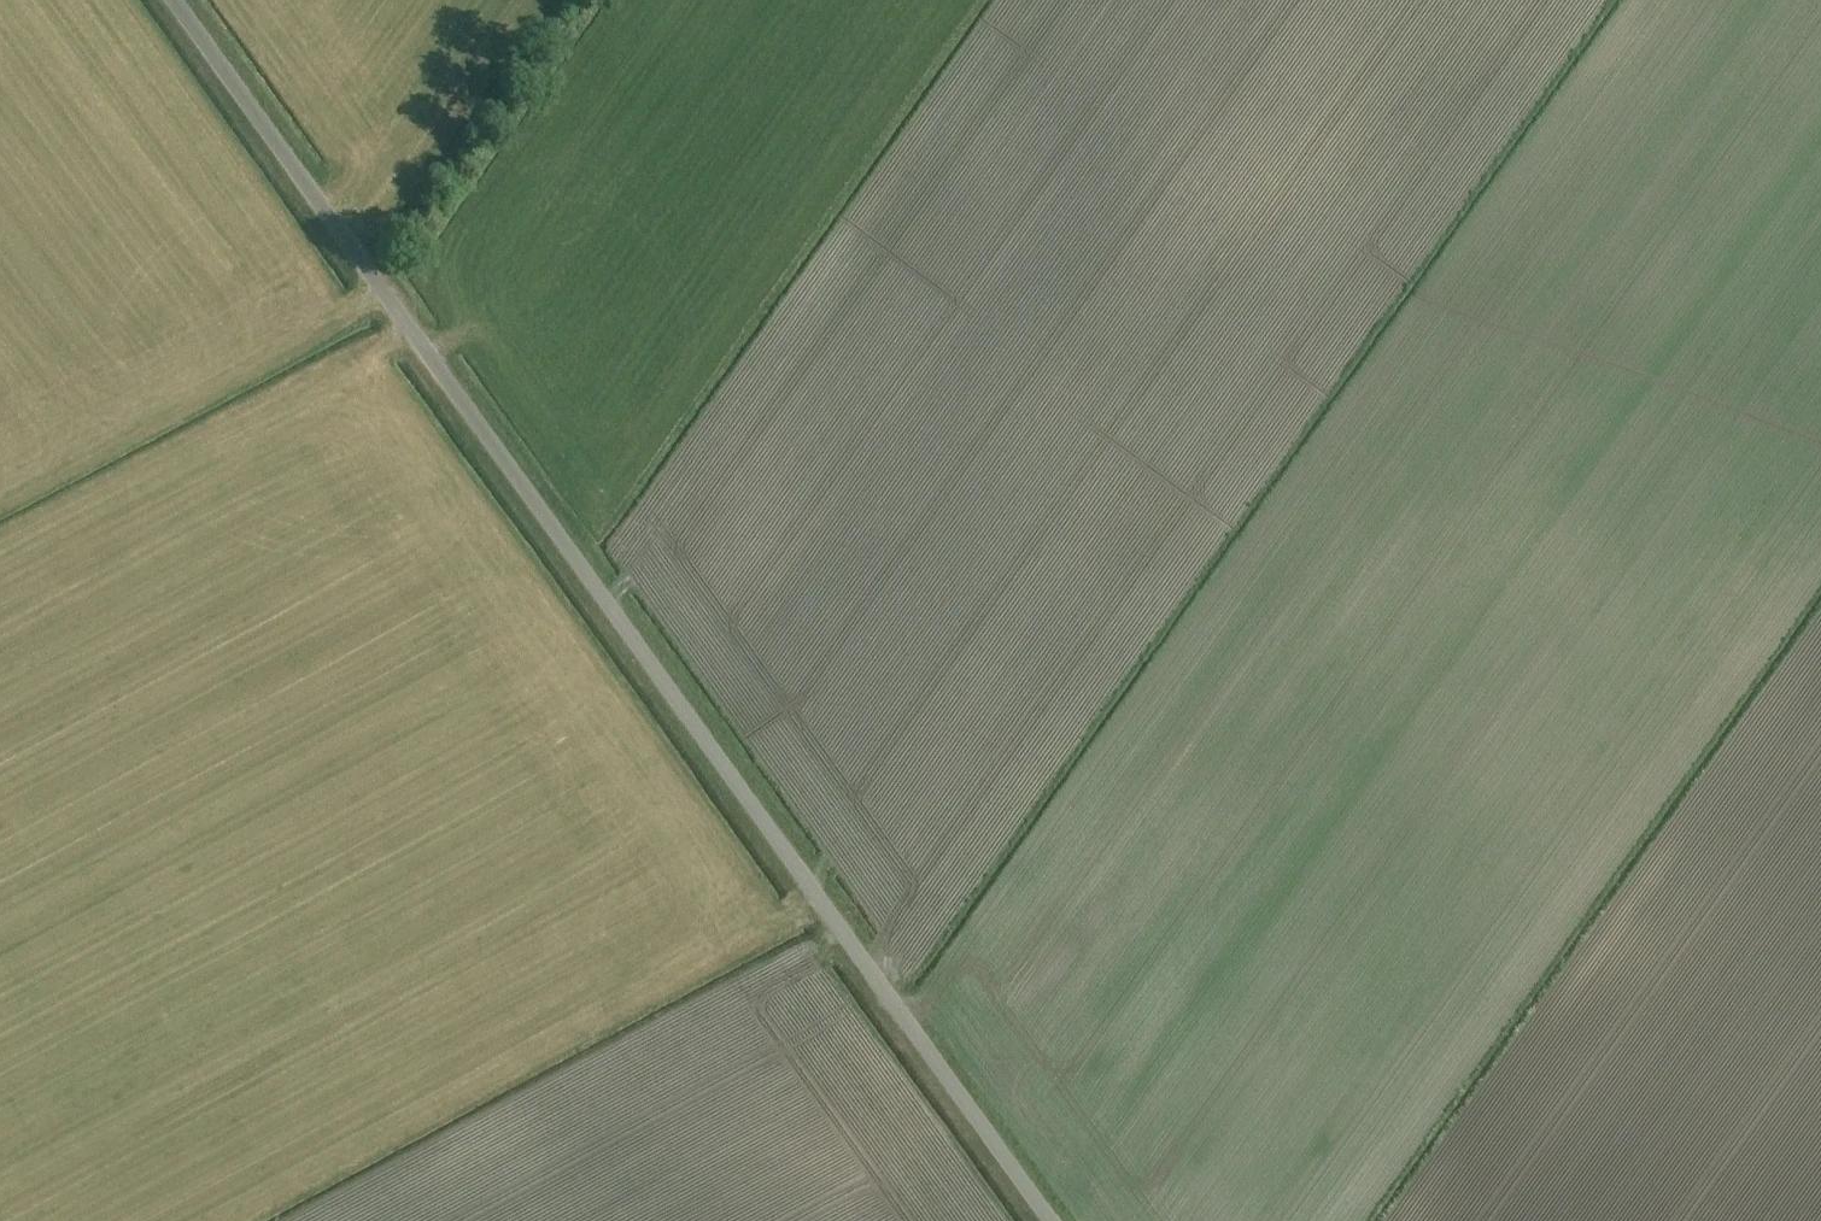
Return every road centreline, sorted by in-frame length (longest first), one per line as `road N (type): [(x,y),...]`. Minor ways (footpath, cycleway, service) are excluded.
road 1 (unclassified): [(1051,1220),(174,0)]

